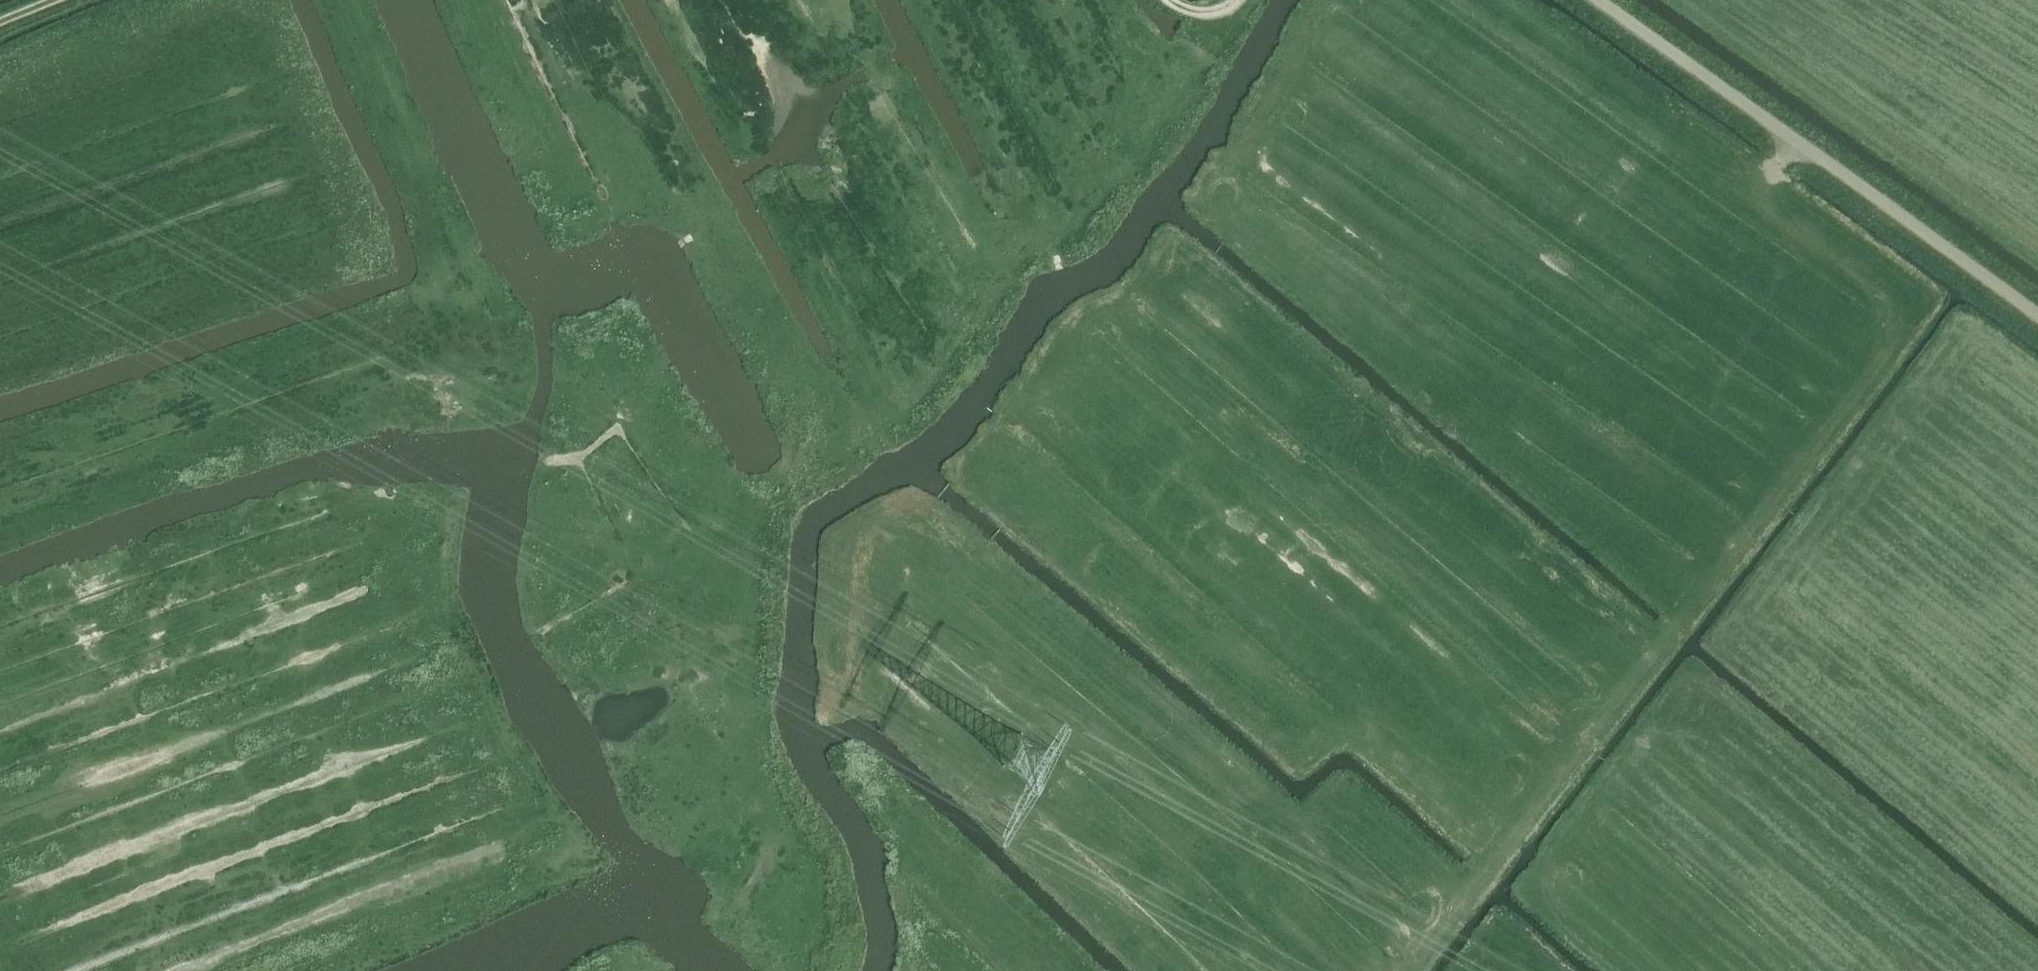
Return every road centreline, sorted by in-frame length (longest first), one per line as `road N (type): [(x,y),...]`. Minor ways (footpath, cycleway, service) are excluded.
road 1 (track): [(2037,316),(1600,0)]

